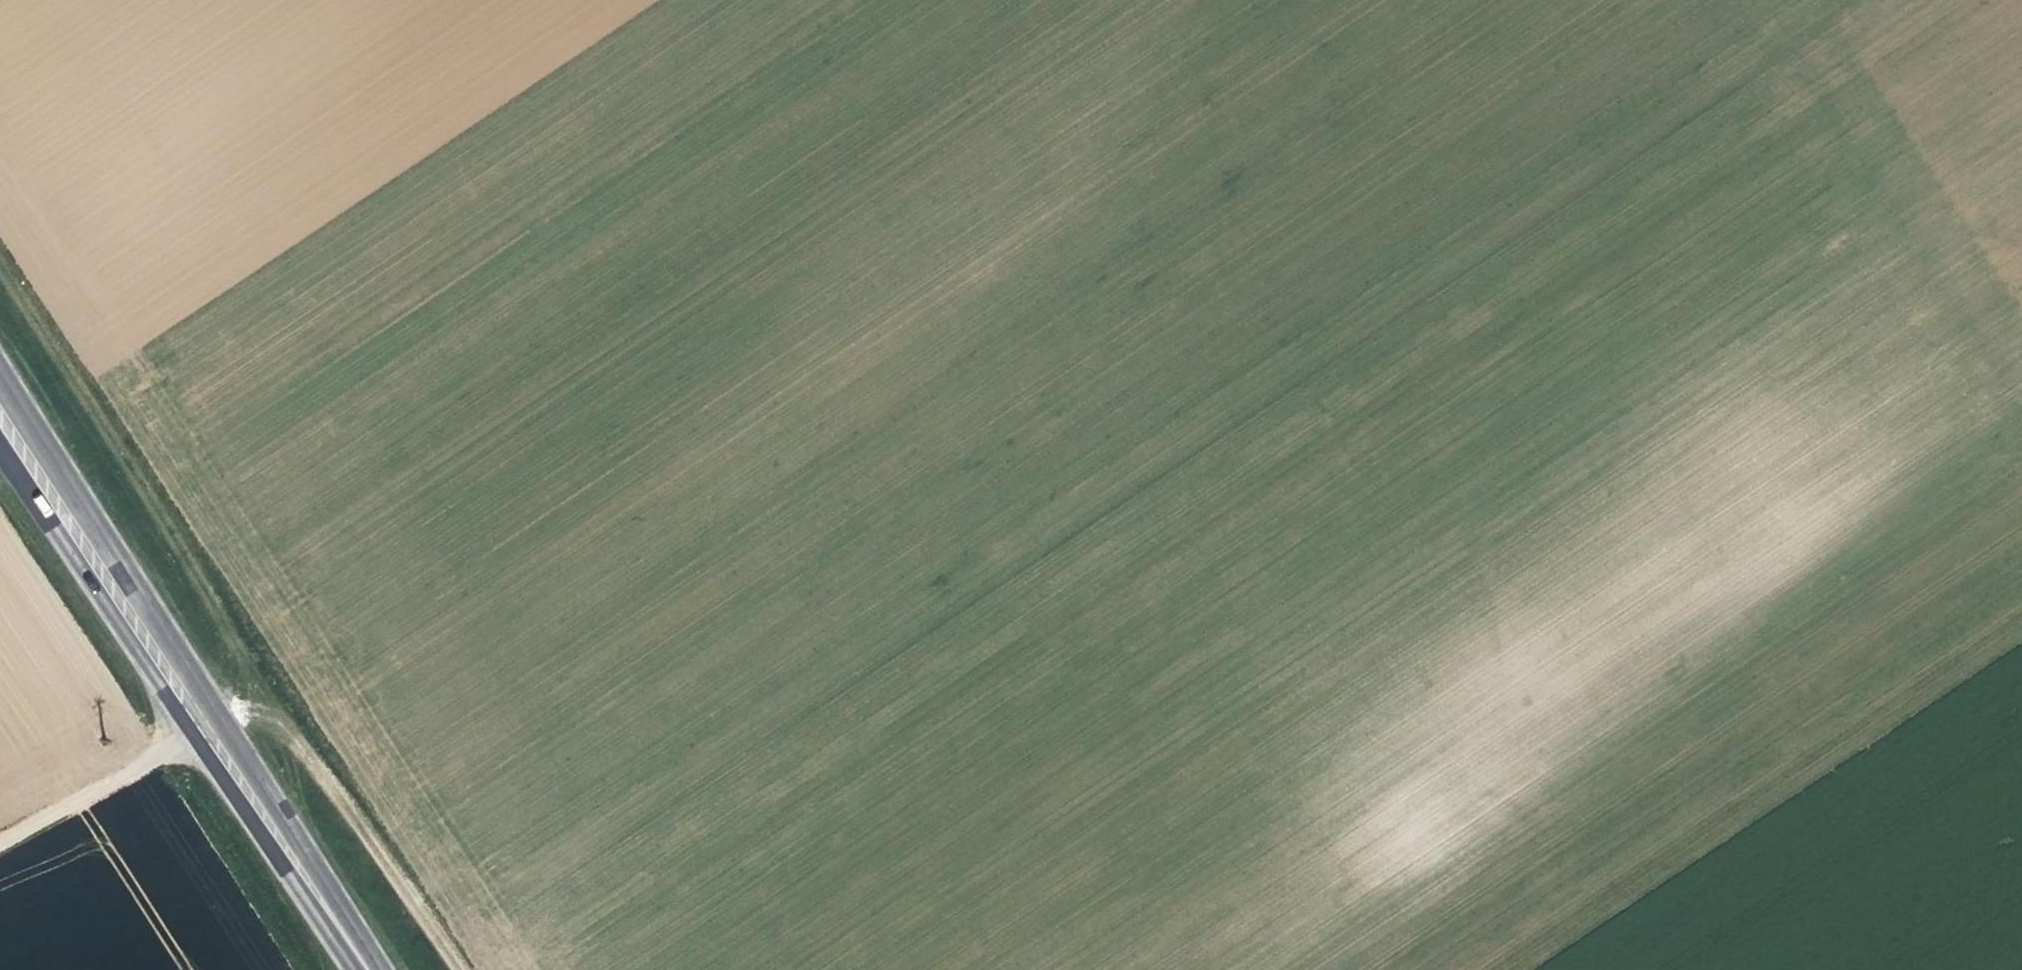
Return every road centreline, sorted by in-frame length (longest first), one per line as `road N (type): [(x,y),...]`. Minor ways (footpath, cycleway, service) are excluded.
road 1 (primary): [(209,724),(110,543),(0,372)]
road 2 (track): [(466,969),(320,760),(270,706),(241,707),(209,724)]
road 3 (primary): [(0,441),(209,724)]
road 4 (primary): [(369,969),(209,724)]
road 5 (unclassified): [(0,843),(209,724)]

